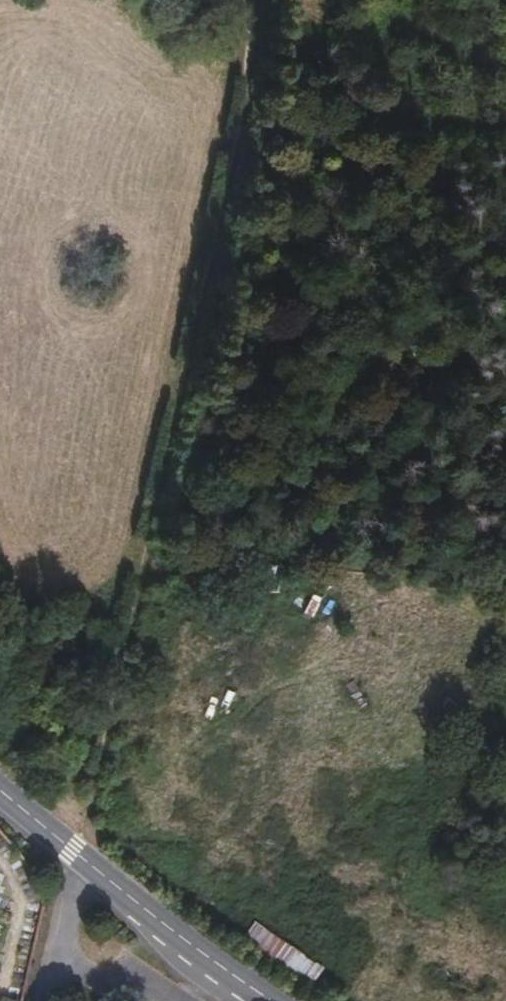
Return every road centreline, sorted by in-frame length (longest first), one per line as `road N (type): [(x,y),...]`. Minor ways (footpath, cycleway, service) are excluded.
road 1 (tertiary): [(274,1000),(0,788)]

